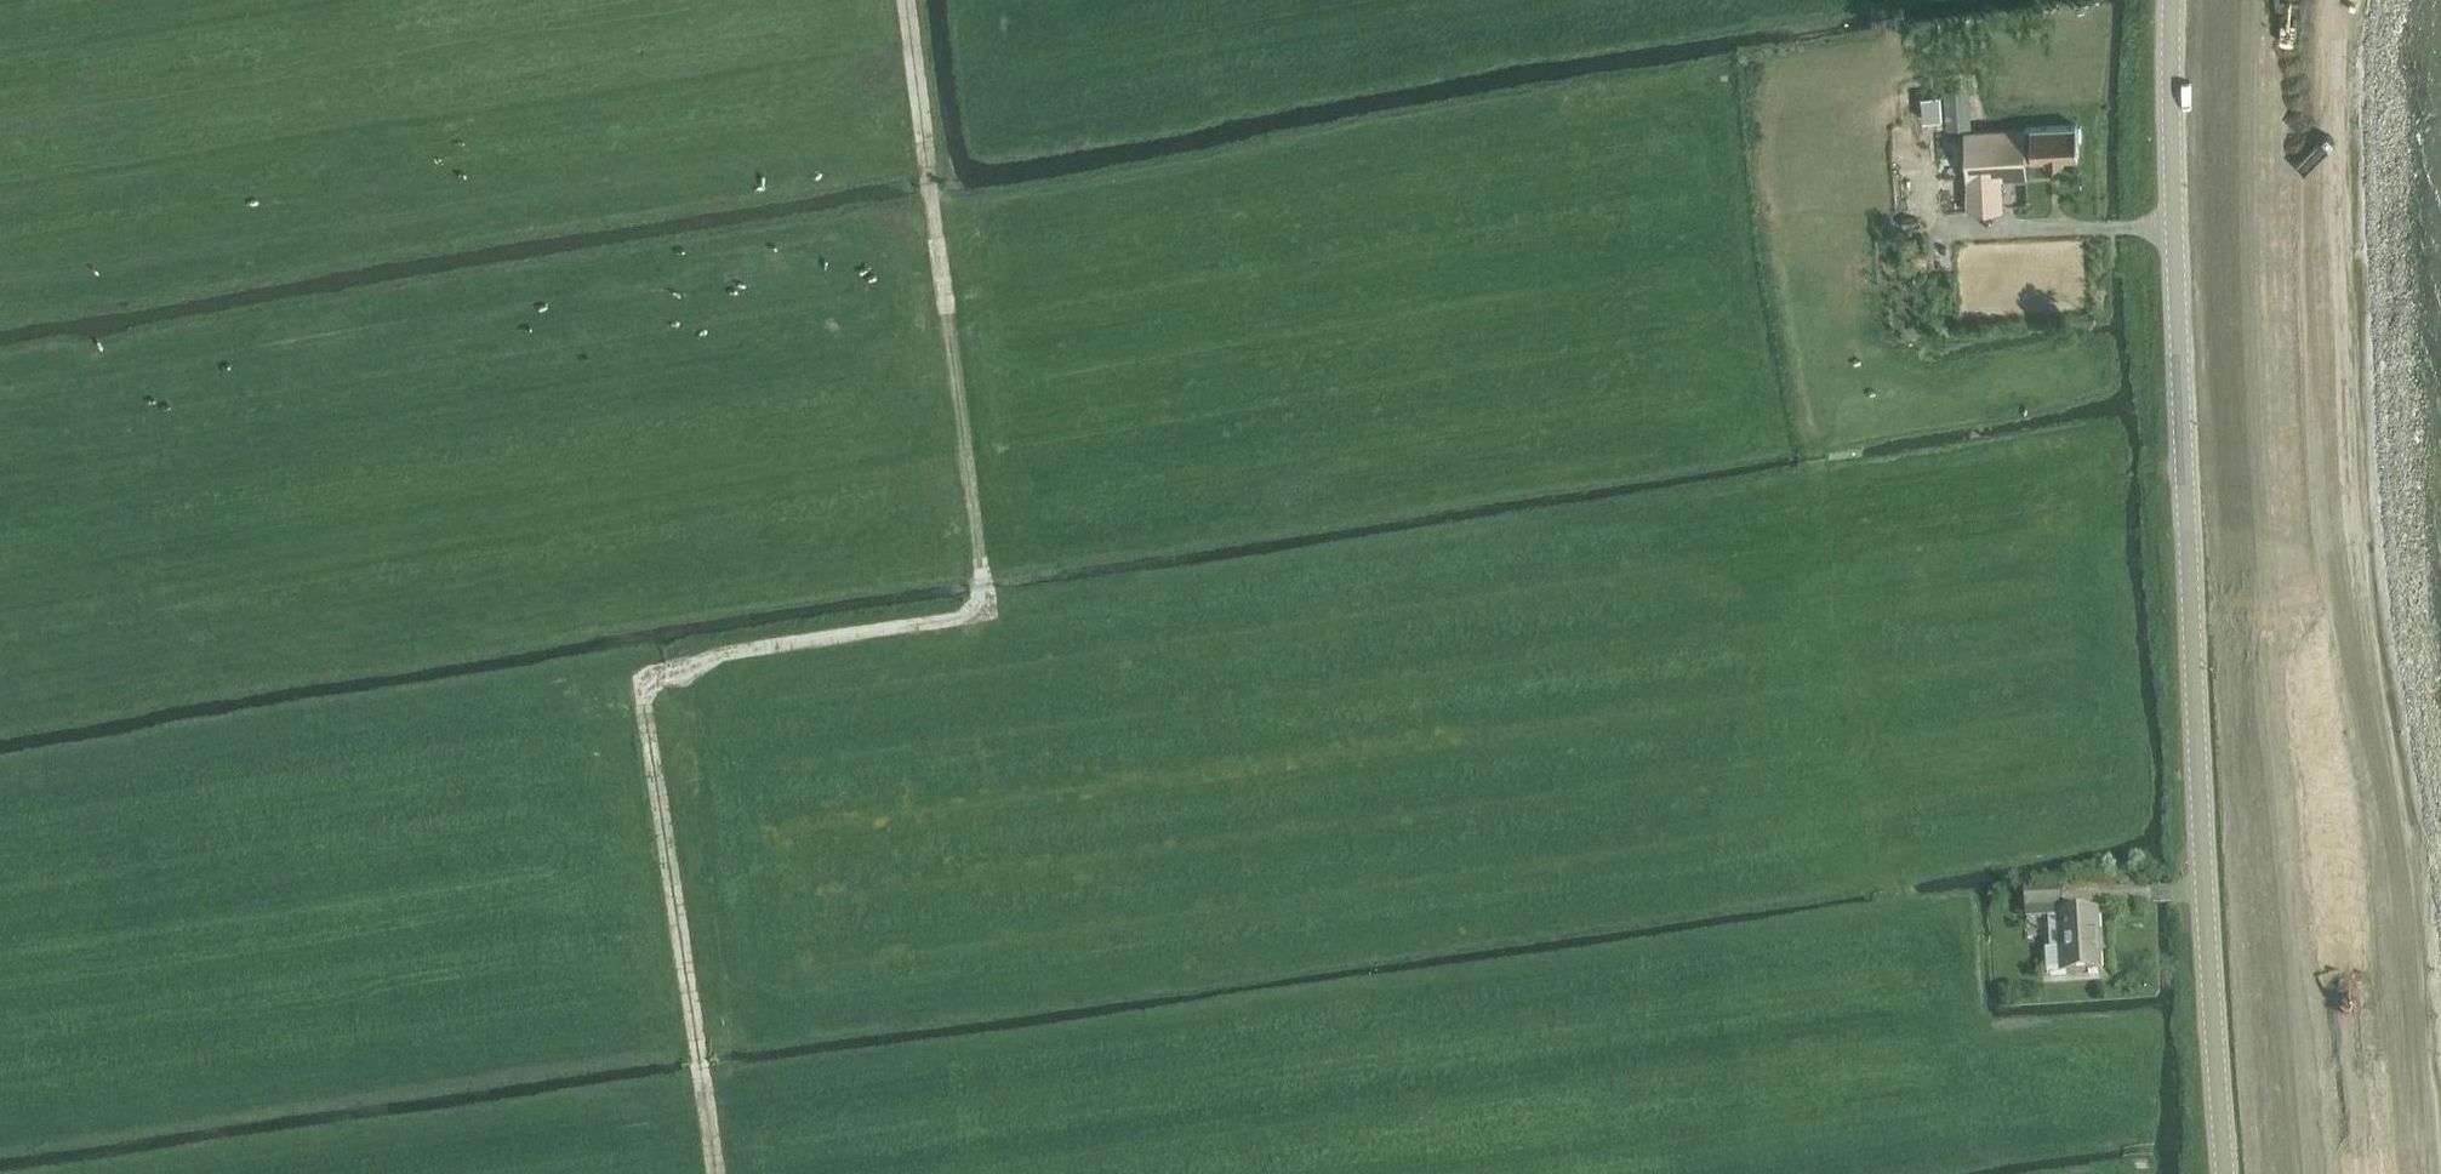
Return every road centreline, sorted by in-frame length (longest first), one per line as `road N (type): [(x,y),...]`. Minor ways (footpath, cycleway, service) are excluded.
road 1 (track): [(907,0),(984,607),(951,622),(686,664),(646,691),(715,1173)]
road 2 (tertiary): [(2175,0),(2175,222),(2226,1173)]

